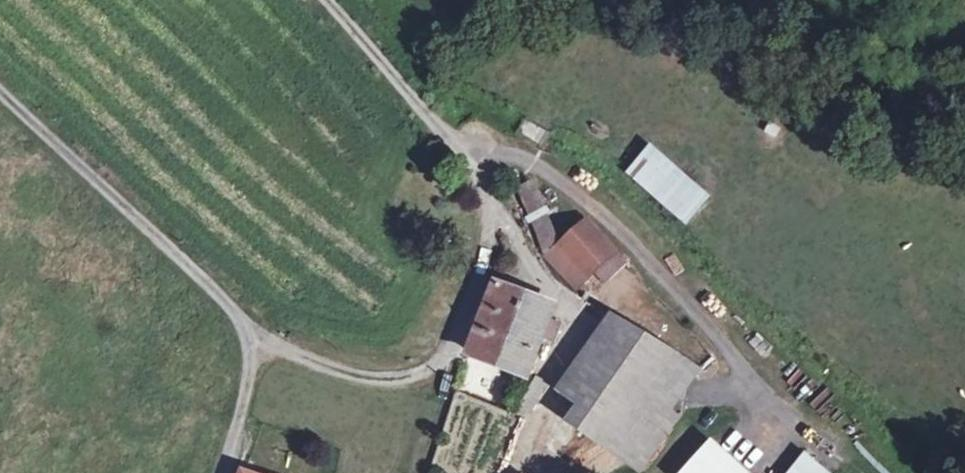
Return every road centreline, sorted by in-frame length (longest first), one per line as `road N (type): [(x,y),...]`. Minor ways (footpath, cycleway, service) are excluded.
road 1 (track): [(328,0),(446,138),(539,167),(620,228),(748,376),(766,429)]
road 2 (track): [(455,352),(406,381),(344,374),(252,332),(0,93)]

